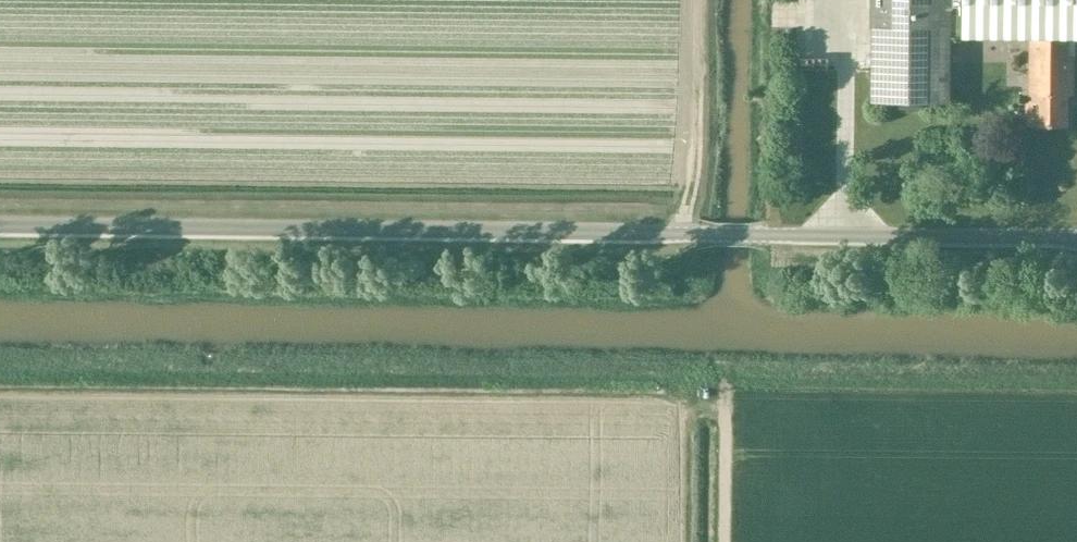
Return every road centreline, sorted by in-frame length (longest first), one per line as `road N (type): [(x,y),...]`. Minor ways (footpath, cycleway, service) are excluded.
road 1 (unclassified): [(715,235),(0,227)]
road 2 (unclassified): [(1076,239),(750,235)]

